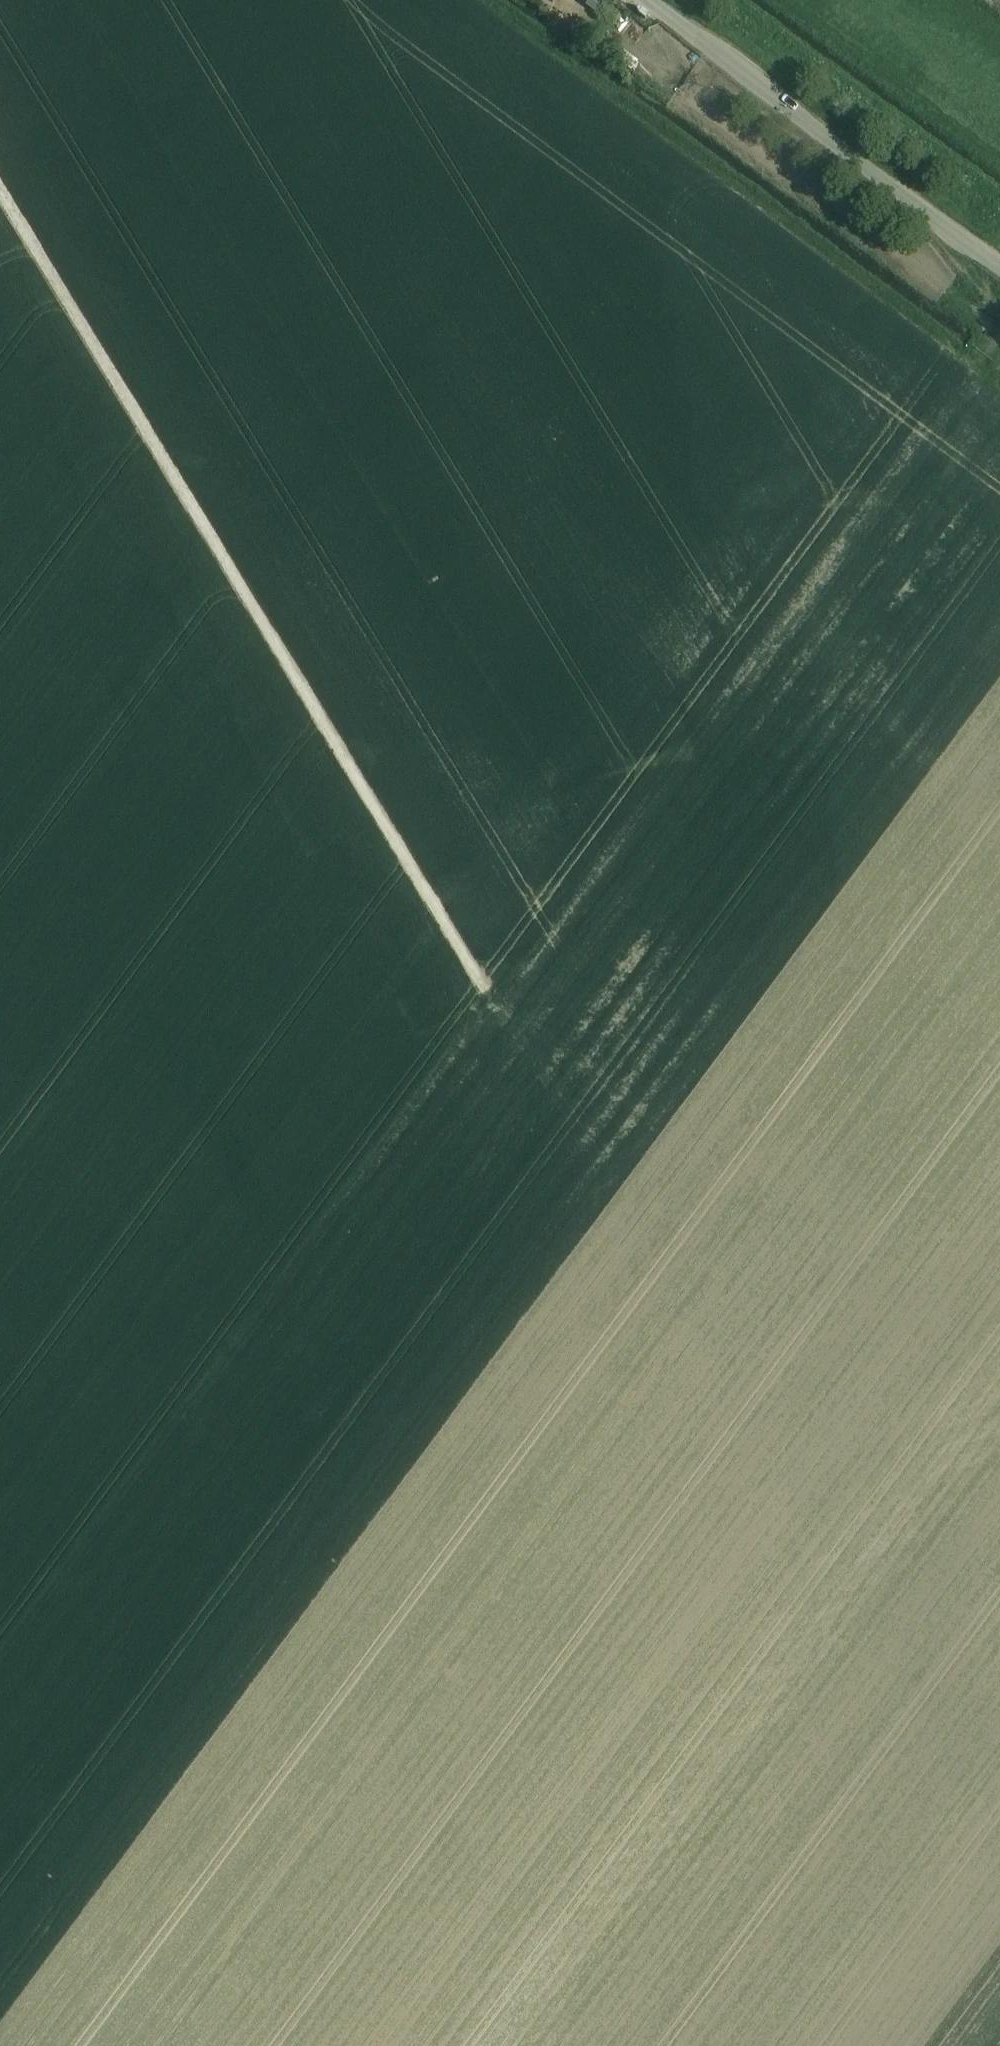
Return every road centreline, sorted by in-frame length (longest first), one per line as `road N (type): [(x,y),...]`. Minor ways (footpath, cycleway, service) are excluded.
road 1 (track): [(487,991),(0,187)]
road 2 (unclassified): [(999,269),(648,0)]

